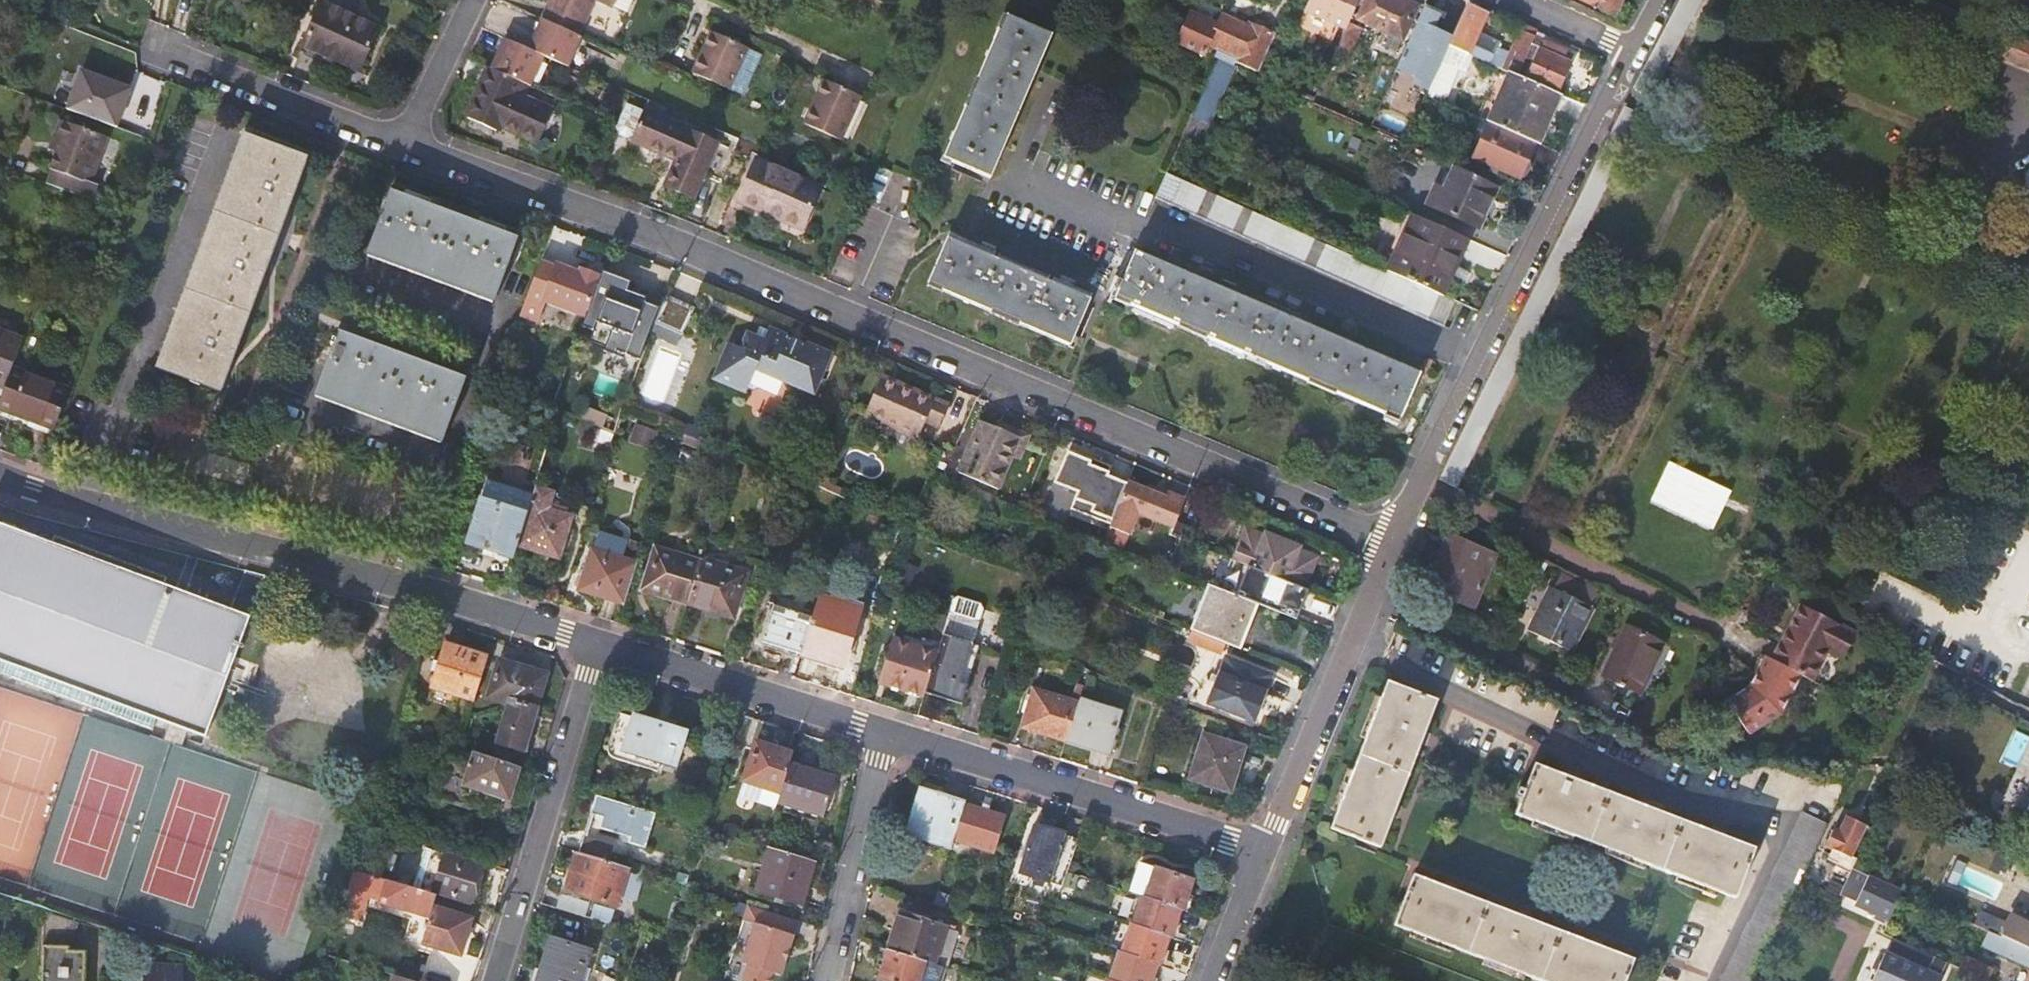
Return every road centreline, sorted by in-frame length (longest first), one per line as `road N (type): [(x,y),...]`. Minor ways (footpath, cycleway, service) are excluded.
road 1 (residential): [(404,143),(675,241),(1385,546)]
road 2 (residential): [(595,643),(0,476)]
road 3 (residential): [(1630,51),(1385,546)]
road 4 (residential): [(1261,858),(880,737)]
road 5 (residential): [(493,980),(595,643)]
road 6 (residential): [(880,737),(595,643)]
road 7 (residential): [(1364,598),(1261,858)]
road 8 (residential): [(154,49),(404,143)]
road 9 (residential): [(1364,598),(1592,707)]
road 10 (residential): [(823,980),(880,737)]
road 11 (residential): [(473,0),(404,143)]
road 12 (residential): [(1261,858),(1212,980)]
road 13 (residential): [(1515,0),(1630,51)]

